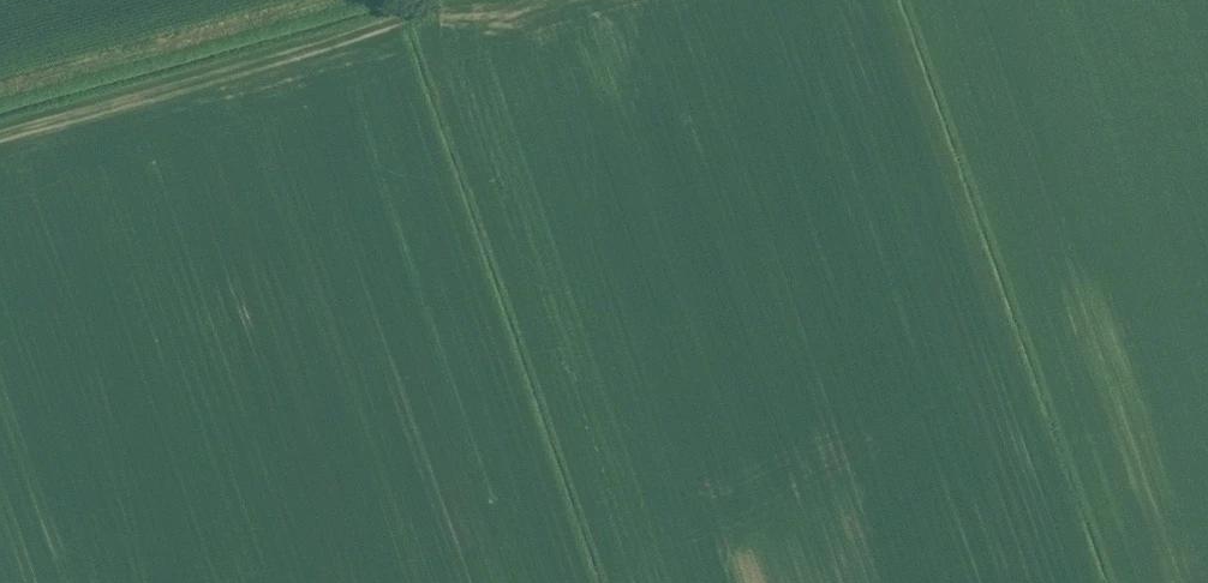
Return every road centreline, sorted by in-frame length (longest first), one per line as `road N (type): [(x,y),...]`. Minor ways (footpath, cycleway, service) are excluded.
road 1 (track): [(342,0),(0,94)]

